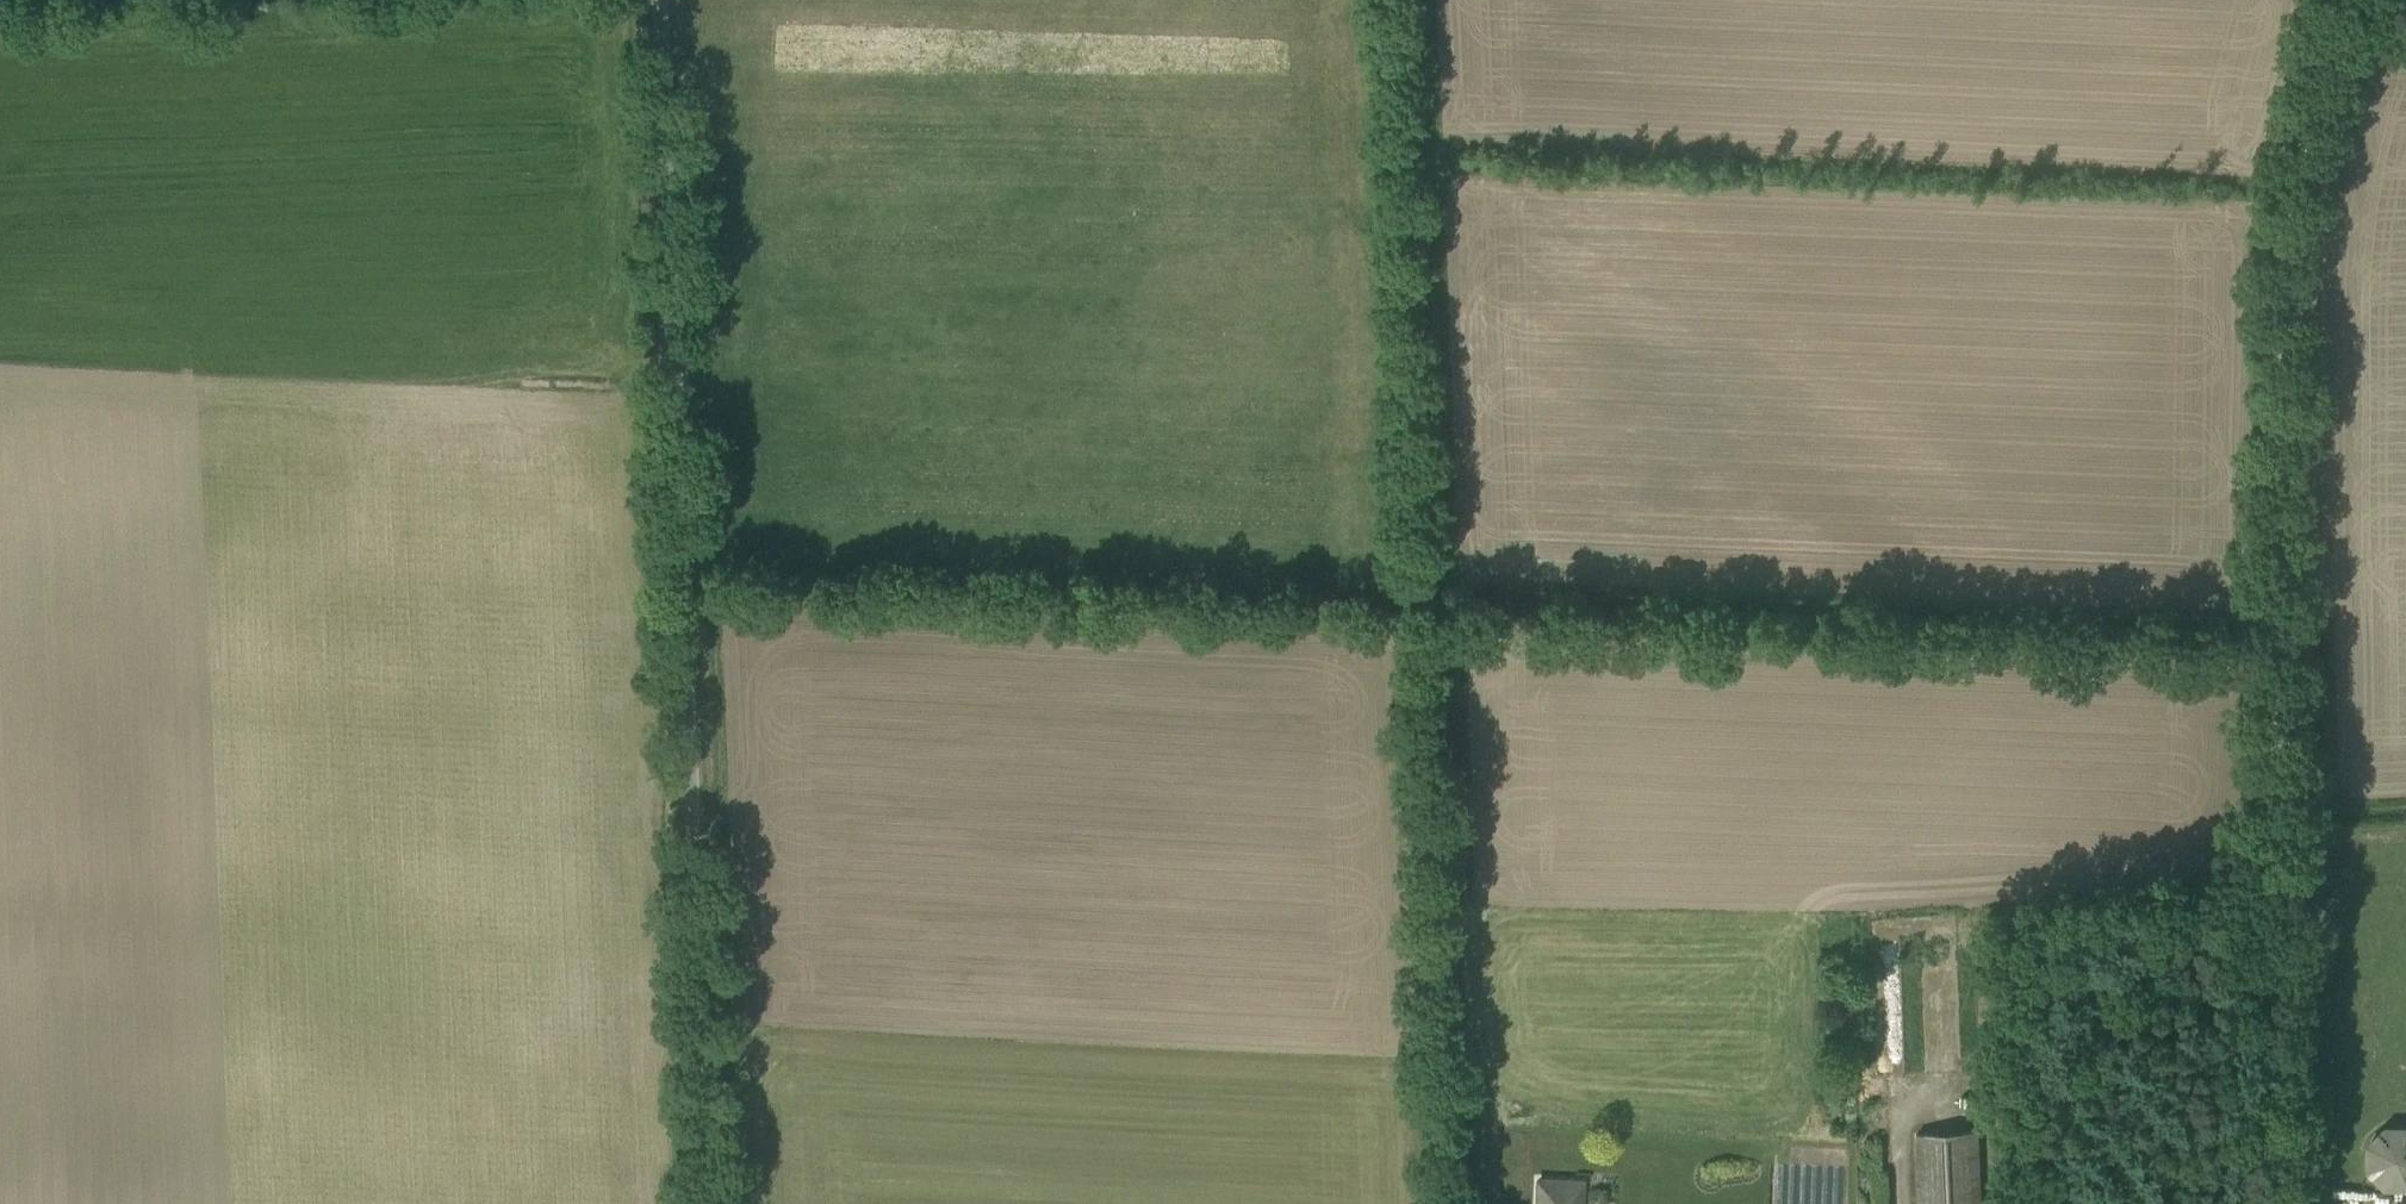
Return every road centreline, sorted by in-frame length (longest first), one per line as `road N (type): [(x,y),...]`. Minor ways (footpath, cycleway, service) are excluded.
road 1 (track): [(2339,0),(2293,193),(2277,588),(2270,1203)]
road 2 (unclassified): [(699,1203),(654,0)]

